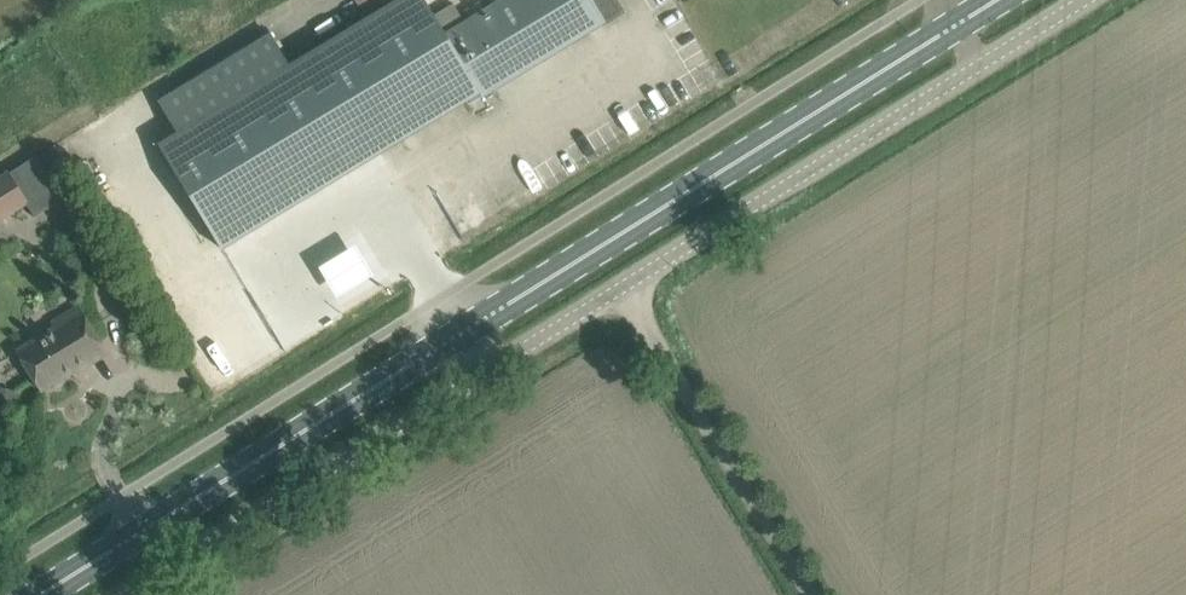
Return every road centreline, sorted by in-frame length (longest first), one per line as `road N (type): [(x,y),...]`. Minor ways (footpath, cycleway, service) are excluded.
road 1 (primary): [(41,594),(570,265),(1015,0)]
road 2 (unclassified): [(137,594),(625,291)]
road 3 (unclassified): [(625,291),(1092,0)]
road 4 (unclassified): [(814,594),(625,291)]

